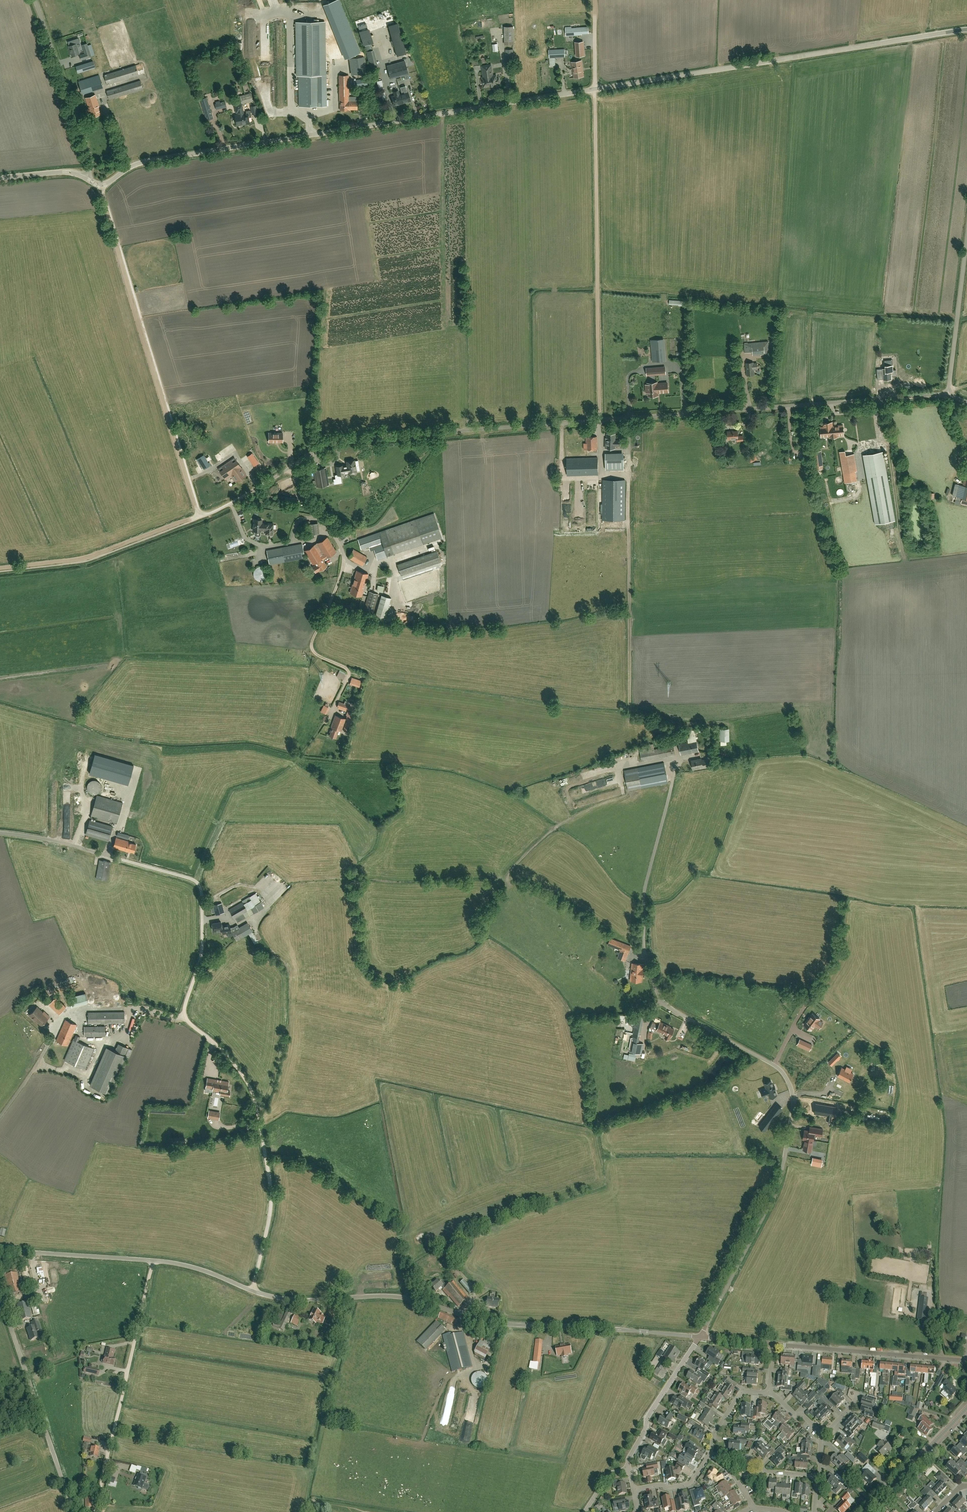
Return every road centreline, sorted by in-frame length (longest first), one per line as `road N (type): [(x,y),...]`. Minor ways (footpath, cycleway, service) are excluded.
road 1 (unclassified): [(249,493),(346,440),(947,395)]
road 2 (unclassified): [(700,1337),(500,1324),(397,1297),(295,1301),(189,1266),(0,1252)]
road 3 (unclassified): [(700,1337),(783,1180),(796,1089),(783,1066),(677,1009),(658,980),(646,916),(678,783)]
road 4 (unclassified): [(85,178),(101,189),(142,163),(595,90)]
road 5 (unclassified): [(595,90),(966,30)]
road 6 (track): [(252,1291),(269,1221),(270,1177),(250,1087),(186,1019),(202,951)]
road 7 (track): [(599,421),(595,90)]
road 8 (track): [(105,202),(199,516)]
road 9 (unclassified): [(202,951),(201,889),(194,880),(0,833)]
road 10 (track): [(154,1261),(95,1511)]
road 11 (unclassified): [(72,1511),(0,1298)]
road 12 (track): [(193,519),(91,557),(0,569)]
road 13 (residential): [(966,1361),(774,1344)]
road 14 (residential): [(633,1489),(690,1483),(742,1391),(769,1392)]
road 15 (unclassified): [(85,178),(91,159),(35,0)]
road 16 (unclassified): [(947,395),(966,236)]
road 17 (residential): [(629,1469),(649,1414),(700,1337)]
road 18 (unclassified): [(869,1511),(966,1408)]

